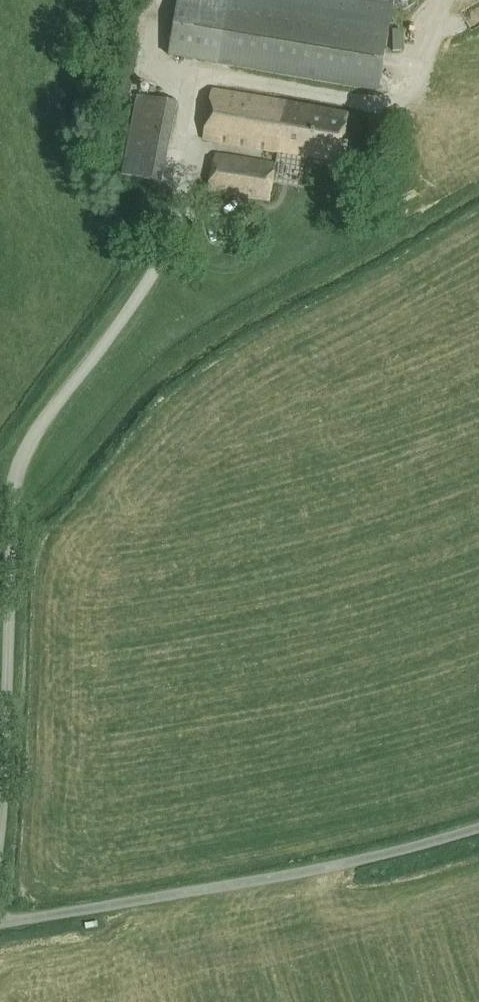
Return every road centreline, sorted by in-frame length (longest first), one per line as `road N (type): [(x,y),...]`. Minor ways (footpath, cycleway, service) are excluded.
road 1 (unclassified): [(181,204),(136,301),(27,446),(15,479),(0,825)]
road 2 (unclassified): [(0,922),(247,882),(478,829)]

